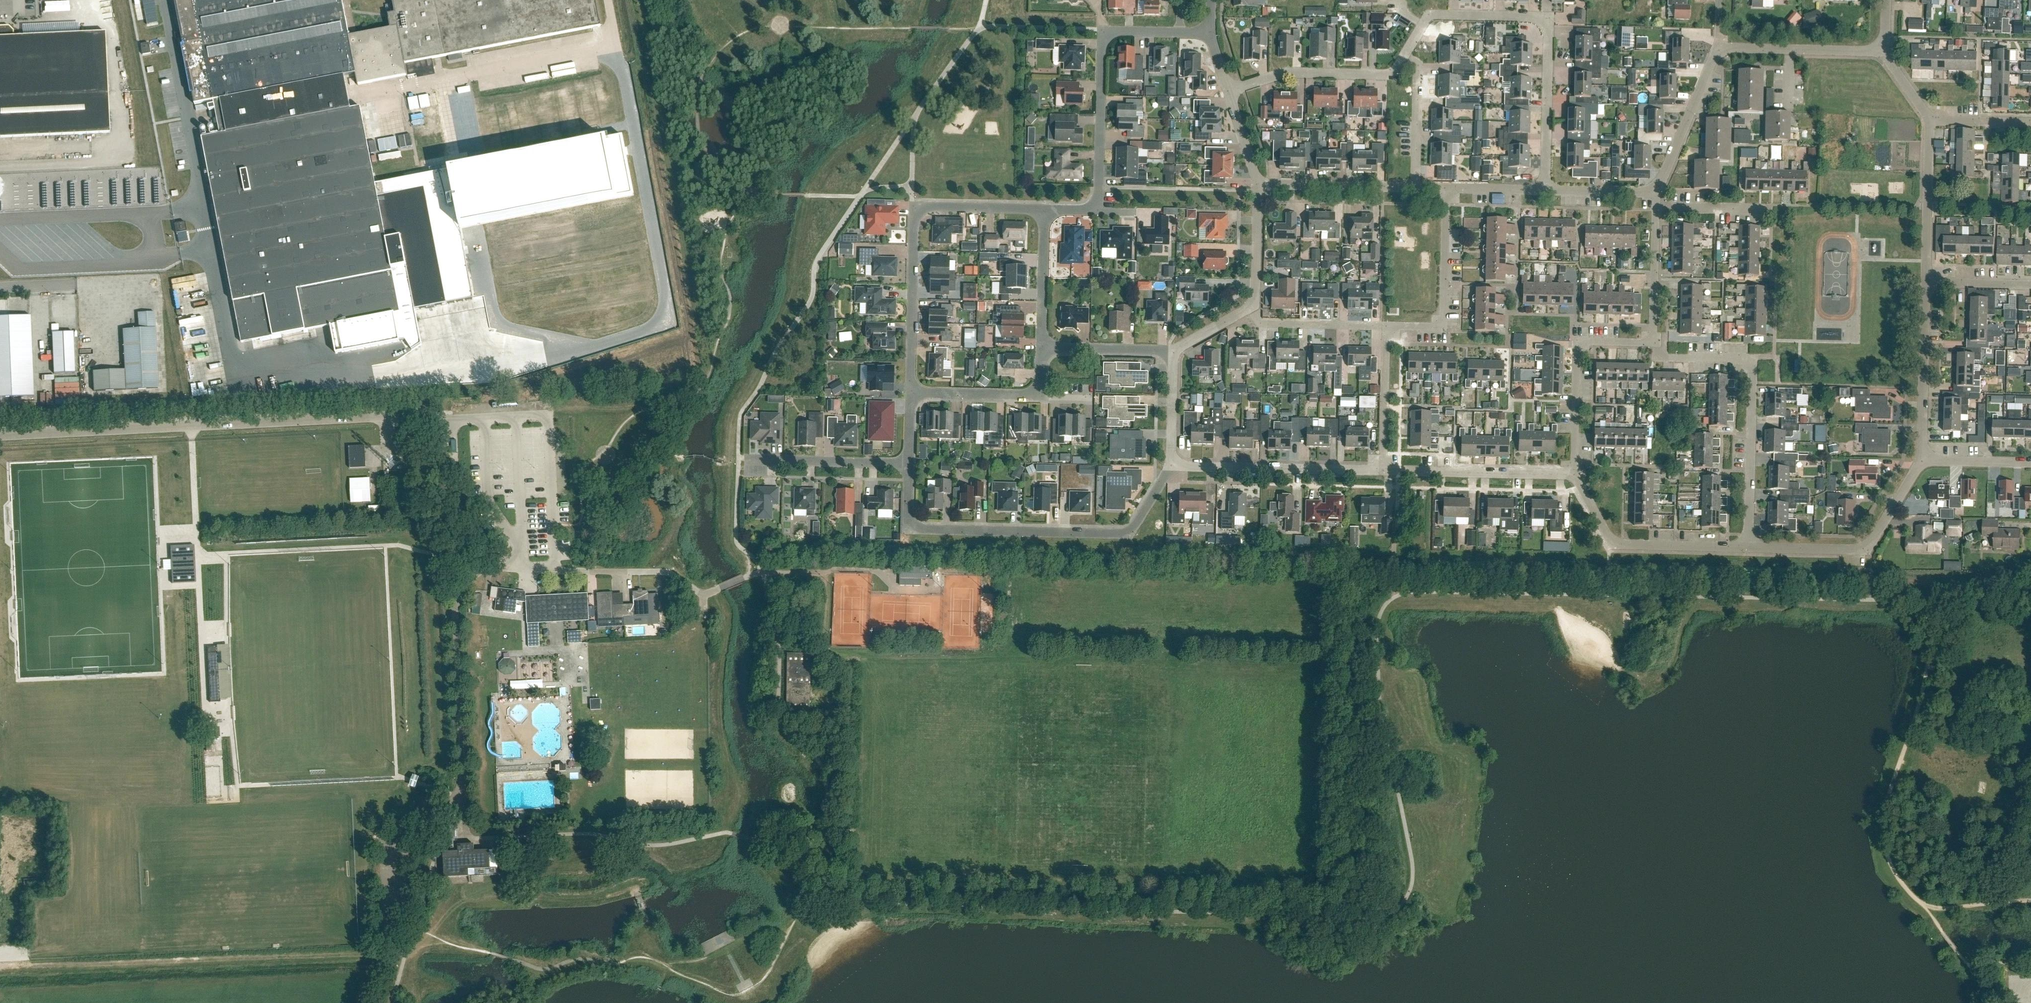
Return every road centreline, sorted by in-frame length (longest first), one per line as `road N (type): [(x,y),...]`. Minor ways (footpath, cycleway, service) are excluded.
road 1 (residential): [(1545,190),(1545,21),(1431,14),(1406,53)]
road 2 (residential): [(909,392),(916,210),(1044,210)]
road 3 (residential): [(913,525),(1129,533),(1172,465)]
road 4 (residential): [(1749,546),(1751,361),(1671,359),(1652,341)]
road 5 (residential): [(1093,206),(1103,43),(1119,31),(1179,32)]
road 6 (residential): [(1749,546),(1859,548),(1872,541),(1924,459)]
road 7 (residential): [(1573,473),(1615,542),(1749,546)]
road 8 (residential): [(1172,465),(1382,470)]
road 9 (residential): [(1573,473),(1578,341),(1652,341)]
road 10 (residential): [(1384,326),(1443,326),(1447,188)]
road 11 (residential): [(1382,470),(1573,473)]
road 12 (residential): [(1406,53),(1390,74),(1282,74),(1229,91)]
road 13 (residential): [(1924,459),(1924,283)]
road 14 (residential): [(1884,51),(1716,47)]
road 15 (residential): [(1924,283),(1929,119)]
road 16 (residential): [(909,463),(747,459)]
road 17 (residential): [(1416,188),(1258,183)]
road 18 (residential): [(1716,47),(1654,192)]
road 19 (residential): [(1382,470),(1384,326)]
road 20 (residential): [(1384,326),(1259,322),(1254,304)]
road 21 (residential): [(1416,188),(1419,66),(1406,53)]
road 22 (residential): [(1042,348),(1044,210)]
road 23 (residential): [(1652,341),(1655,207)]
road 24 (residential): [(1040,396),(909,392)]
road 25 (residential): [(1172,350),(1042,348)]
road 26 (residential): [(1254,304),(1258,183)]

